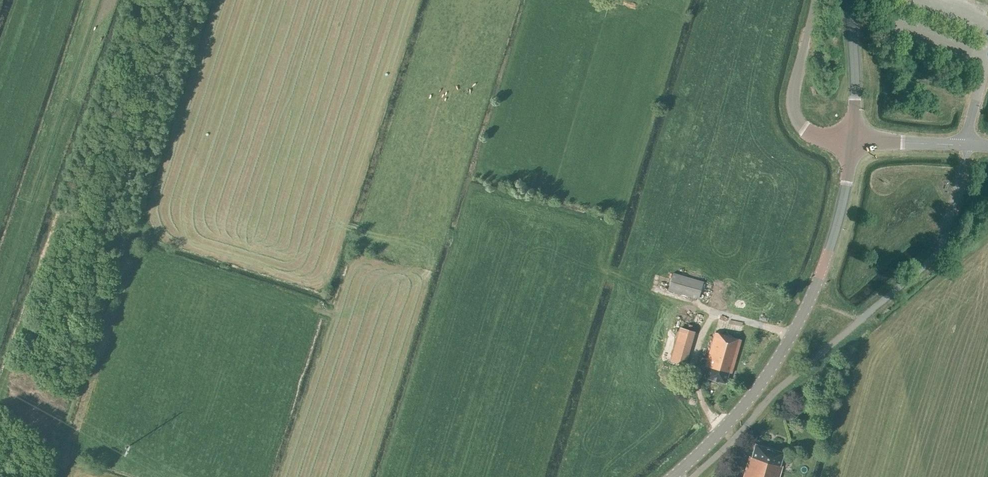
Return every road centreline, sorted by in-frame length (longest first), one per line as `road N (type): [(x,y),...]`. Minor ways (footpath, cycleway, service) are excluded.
road 1 (secondary): [(670,476),(715,438),(777,361),(820,277),(853,140)]
road 2 (unclassified): [(853,140),(814,135),(795,111),(816,0)]
road 3 (secondary): [(853,140),(848,0)]

